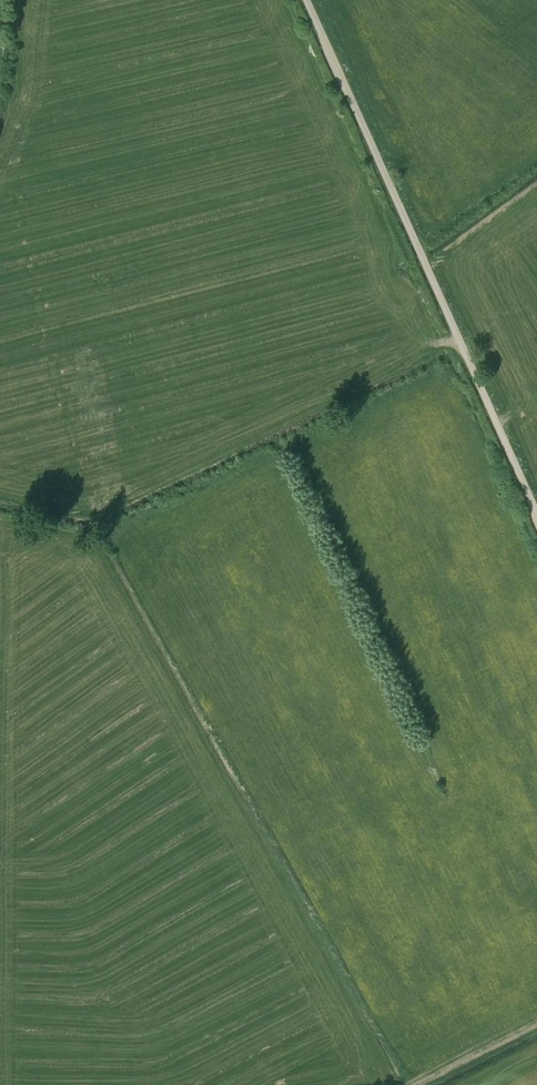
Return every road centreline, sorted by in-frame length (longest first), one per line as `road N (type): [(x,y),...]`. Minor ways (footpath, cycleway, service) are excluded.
road 1 (unclassified): [(536,518),(303,0)]
road 2 (track): [(405,1084),(536,1017)]

